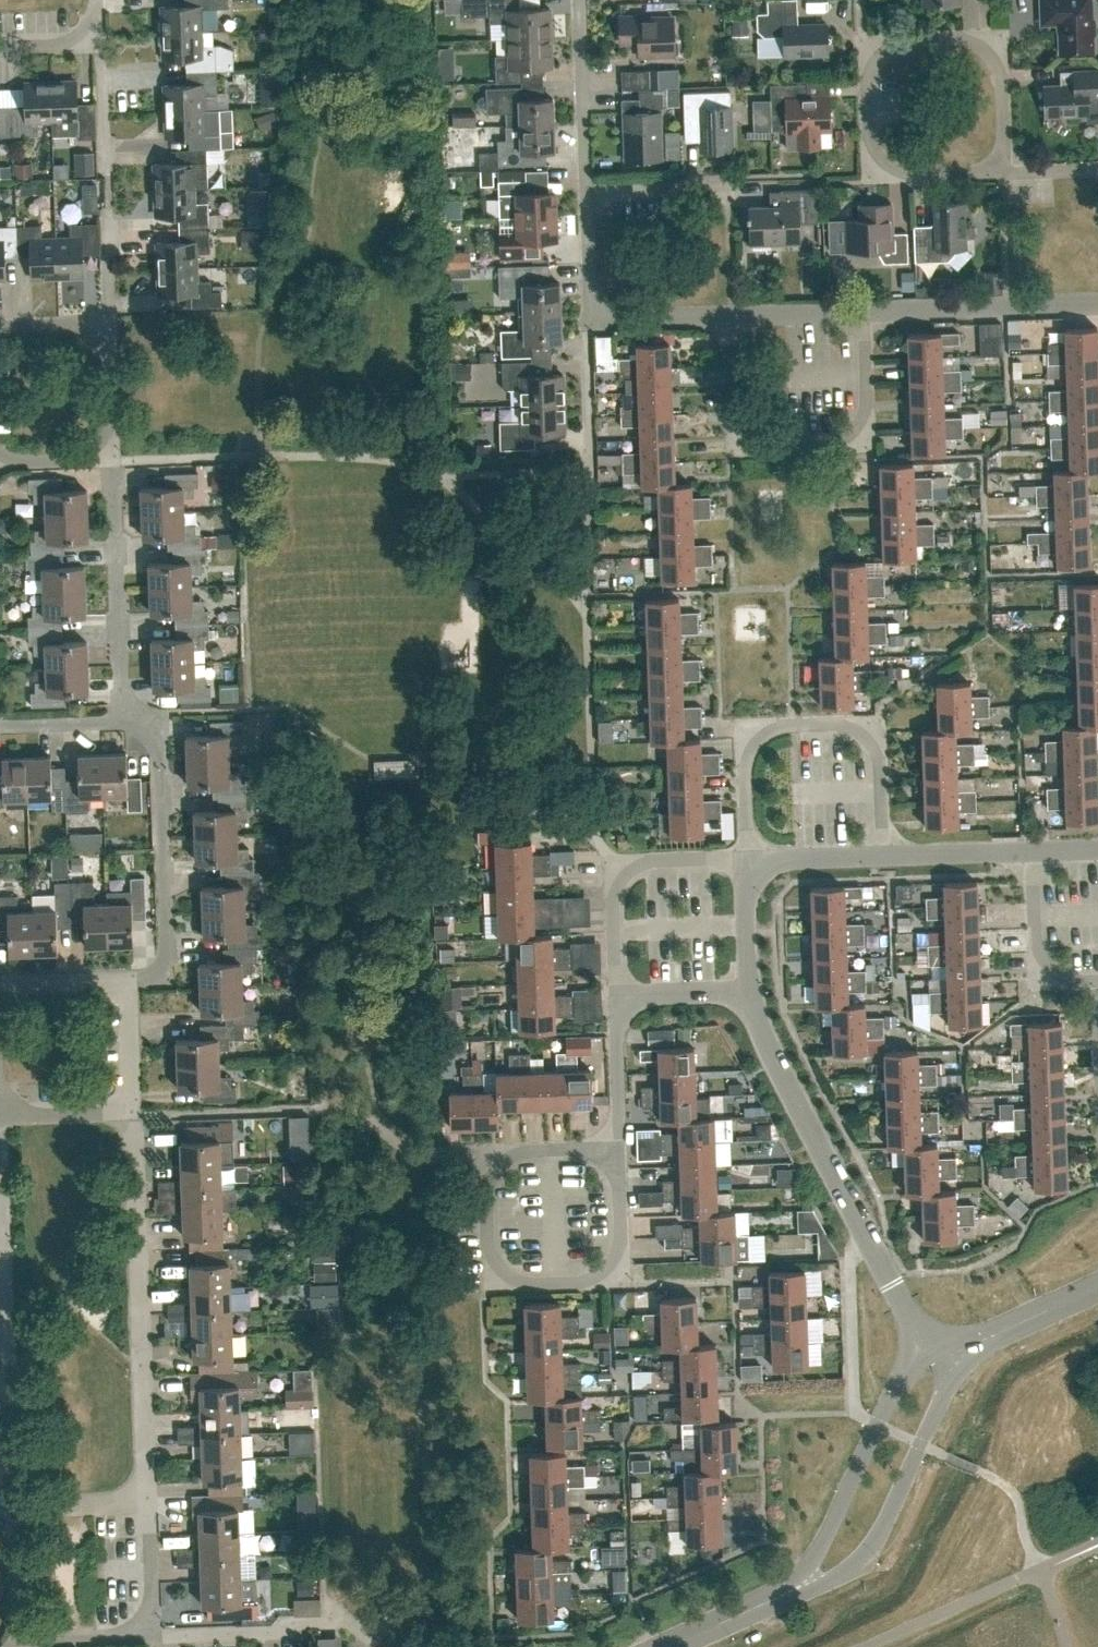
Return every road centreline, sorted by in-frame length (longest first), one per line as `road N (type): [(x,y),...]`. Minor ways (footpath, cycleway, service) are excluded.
road 1 (residential): [(932,1350),(870,1245),(748,992)]
road 2 (residential): [(15,1507),(0,1115)]
road 3 (residential): [(134,1110),(147,1501)]
road 4 (residential): [(1007,172),(911,175),(886,165),(870,139),(869,74),(905,38),(966,38),(1002,70)]
road 5 (residential): [(731,313),(733,417),(754,448),(847,444),(867,417),(863,310)]
road 6 (residential): [(618,1146),(528,1149),(500,1166),(487,1193),(490,1248),(502,1271),(526,1283),(587,1282),(620,1249)]
road 7 (residential): [(747,856),(745,766),(756,741),(781,725),(842,723),(864,734),(880,756),(883,852)]
road 8 (residential): [(129,980),(155,979),(167,957),(156,726),(123,721)]
road 9 (tertiary): [(793,1590),(853,1570),(873,1545),(954,1369)]
road 10 (tertiary): [(932,1350),(895,1392),(793,1590)]
road 11 (residential): [(617,997),(615,861),(747,856)]
road 12 (residential): [(123,721),(115,459)]
road 13 (residential): [(141,1621),(163,1635),(278,1633),(304,1622),(344,1621),(376,1634)]
road 14 (residential): [(1097,302),(863,310)]
road 15 (residential): [(586,186),(580,0)]
road 16 (residential): [(1036,849),(1038,947),(1050,969),(1070,981),(1097,980)]
road 17 (residential): [(883,852),(1036,849)]
road 18 (residential): [(618,1146),(617,997)]
road 19 (residential): [(592,452),(593,310)]
road 20 (tertiary): [(666,1646),(793,1590)]
road 21 (residential): [(731,313),(593,310)]
road 22 (residential): [(115,459),(110,322)]
road 23 (tertiary): [(973,1344),(1097,1288)]
road 24 (residential): [(747,856),(883,852)]
road 25 (residential): [(748,992),(747,856)]
road 26 (residential): [(0,1115),(134,1110)]
road 27 (residential): [(15,1507),(147,1501)]
road 28 (residential): [(586,186),(718,182)]
road 29 (residential): [(863,310),(731,313)]
road 30 (residential): [(617,997),(748,992)]
road 31 (residential): [(31,1634),(18,1609),(15,1507)]
road 32 (residential): [(129,980),(134,1110)]
road 33 (residential): [(107,174),(101,45)]
road 34 (residential): [(0,985),(129,980)]
road 35 (residential): [(593,310),(586,186)]
road 36 (residential): [(123,721),(0,725)]
road 37 (residential): [(147,1501),(152,1599),(141,1621)]

